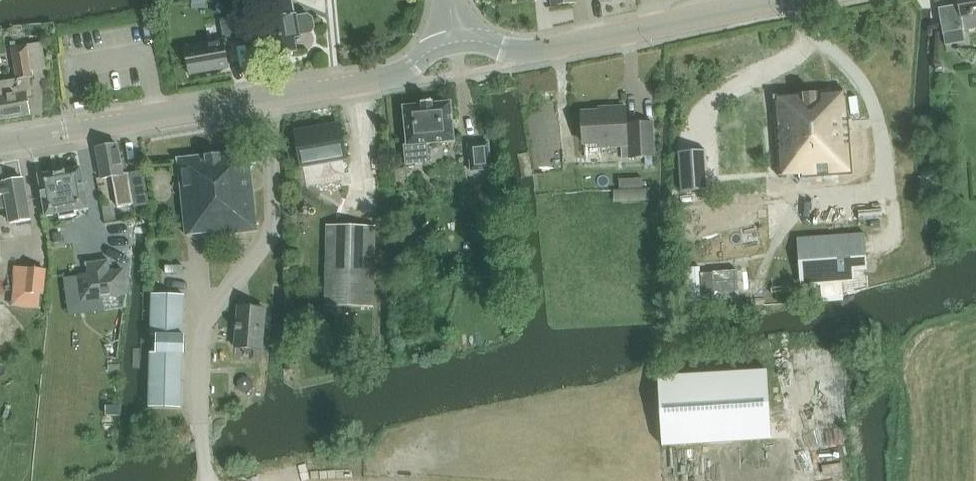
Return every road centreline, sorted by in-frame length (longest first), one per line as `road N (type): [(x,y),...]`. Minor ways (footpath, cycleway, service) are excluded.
road 1 (tertiary): [(0,144),(390,76),(456,40)]
road 2 (tertiary): [(456,40),(539,51),(784,0)]

